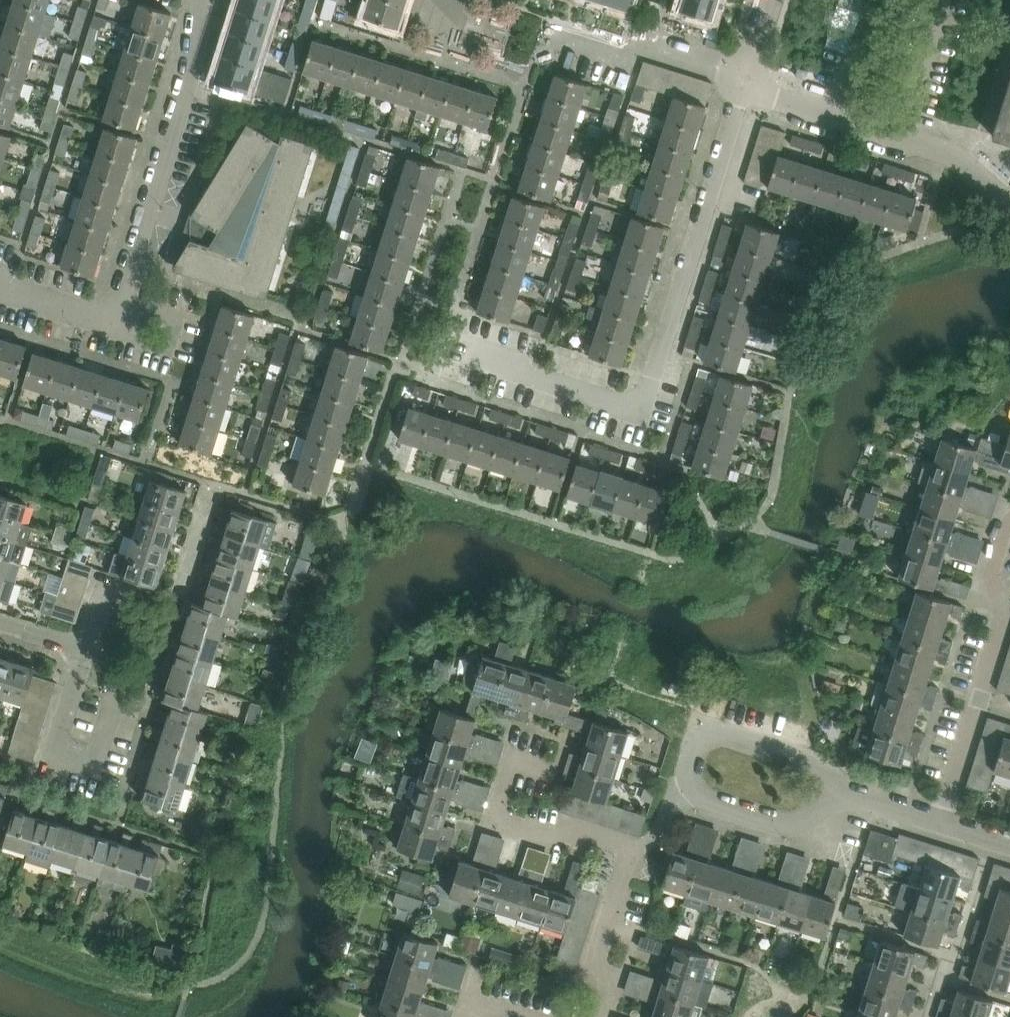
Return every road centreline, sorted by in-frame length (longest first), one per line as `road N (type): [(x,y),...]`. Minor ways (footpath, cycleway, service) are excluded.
road 1 (unclassified): [(643,409),(747,76)]
road 2 (unclassified): [(111,324),(190,70),(201,0)]
road 3 (residential): [(943,824),(1004,614),(991,577),(1009,519)]
road 4 (residential): [(1009,204),(945,153),(782,99),(747,76)]
road 5 (residential): [(514,761),(494,821),(547,838),(573,828),(630,847)]
road 6 (unclassified): [(643,409),(591,409),(445,364)]
road 7 (residential): [(830,793),(821,766),(724,734),(701,741),(686,784)]
road 8 (residential): [(747,76),(554,23)]
road 9 (residential): [(630,847),(596,960),(617,984),(606,1016)]
road 10 (residential): [(84,648),(119,676),(91,763),(56,753)]
road 11 (residential): [(686,784),(705,801),(784,825),(811,817),(830,793)]

